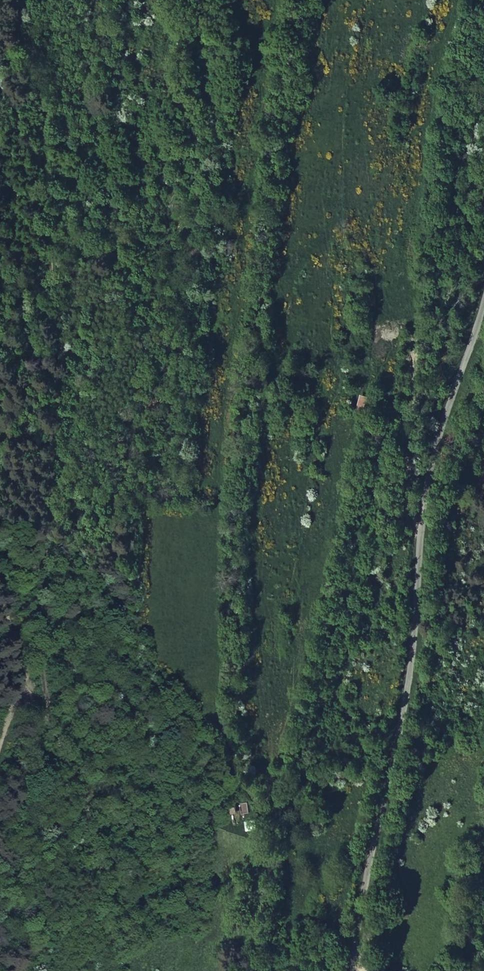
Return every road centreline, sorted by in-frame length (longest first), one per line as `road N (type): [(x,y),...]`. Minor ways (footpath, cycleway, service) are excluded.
road 1 (track): [(114,970),(43,674),(61,349),(26,0)]
road 2 (unclassified): [(483,295),(426,485),(405,707),(353,970)]
road 3 (track): [(0,591),(25,688),(0,752)]

